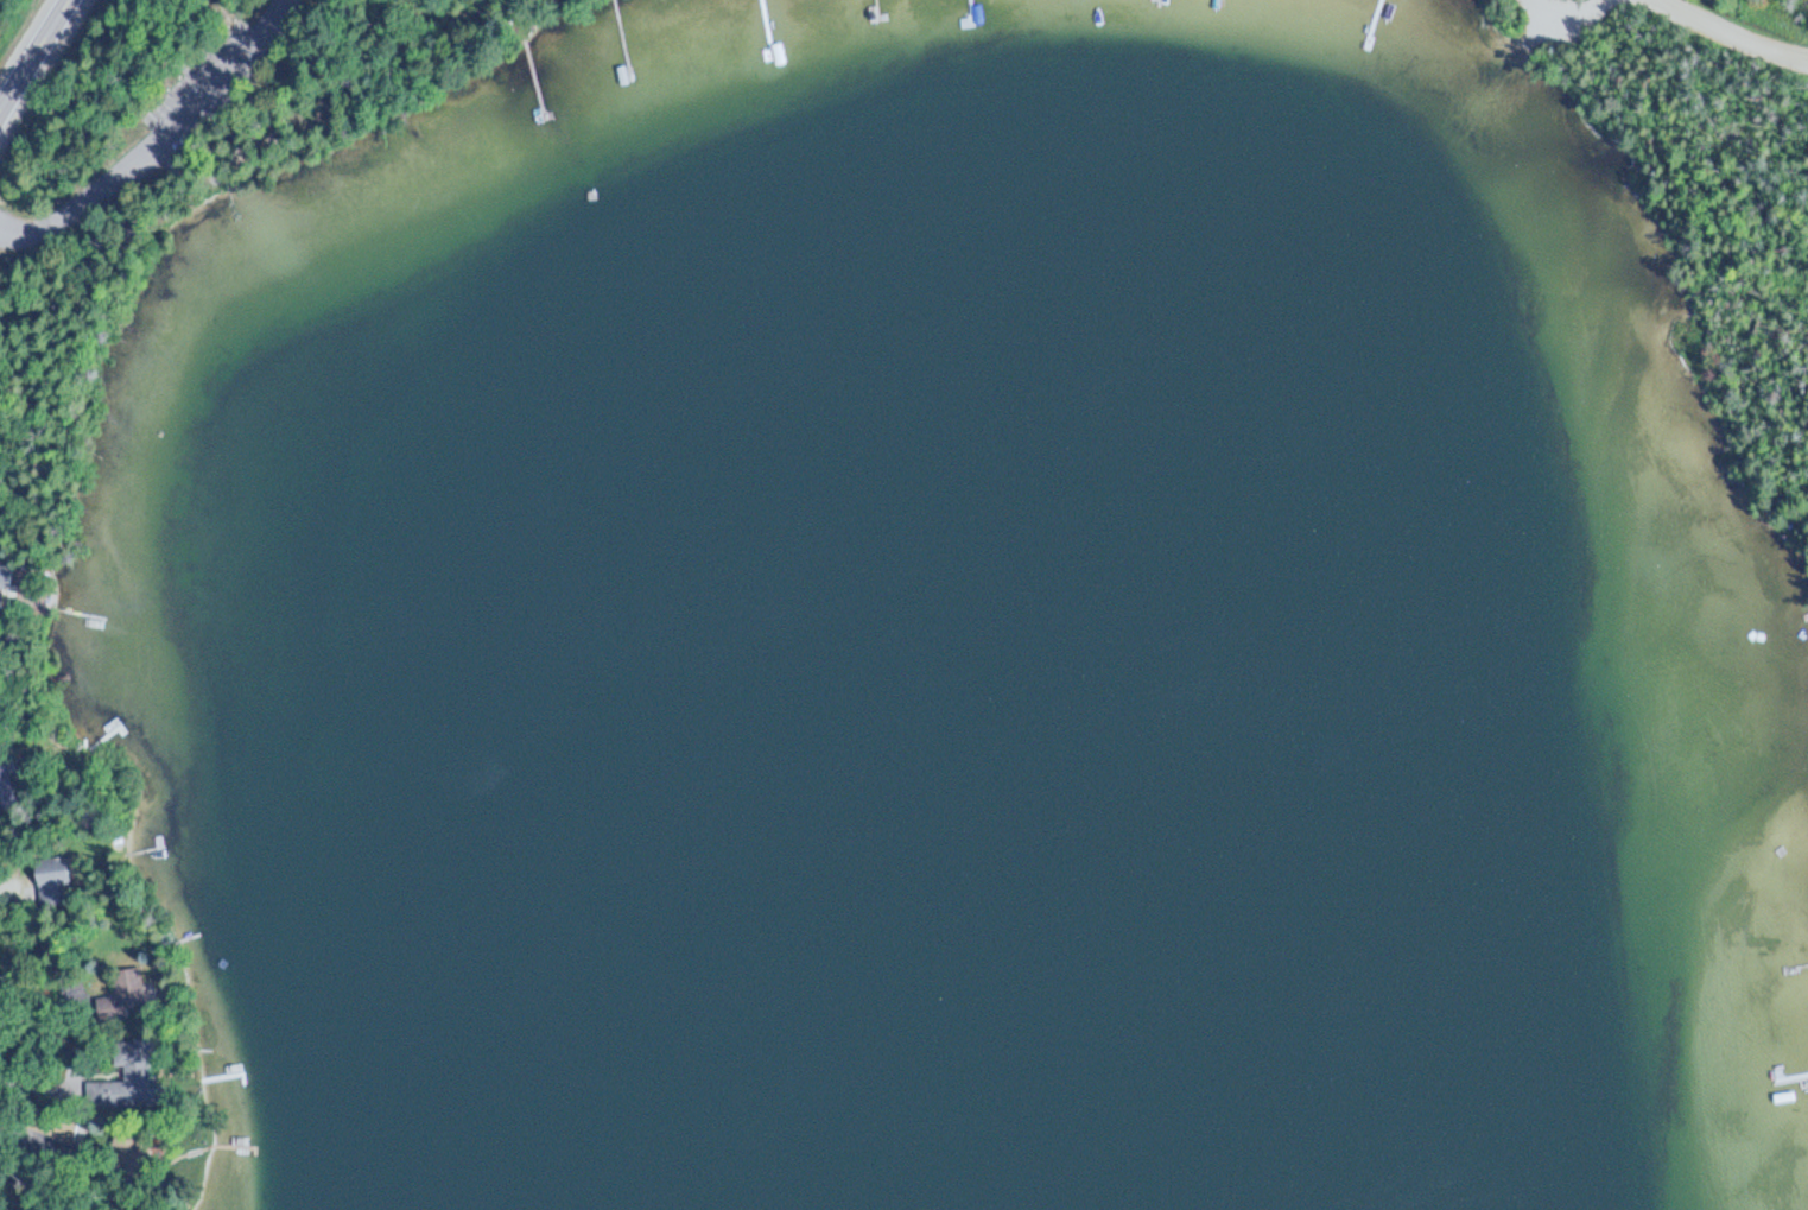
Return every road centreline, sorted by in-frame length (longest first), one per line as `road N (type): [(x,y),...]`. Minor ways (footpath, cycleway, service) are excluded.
road 1 (residential): [(1807,59),(1738,38),(1663,0)]
road 2 (primary): [(0,110),(68,0)]

